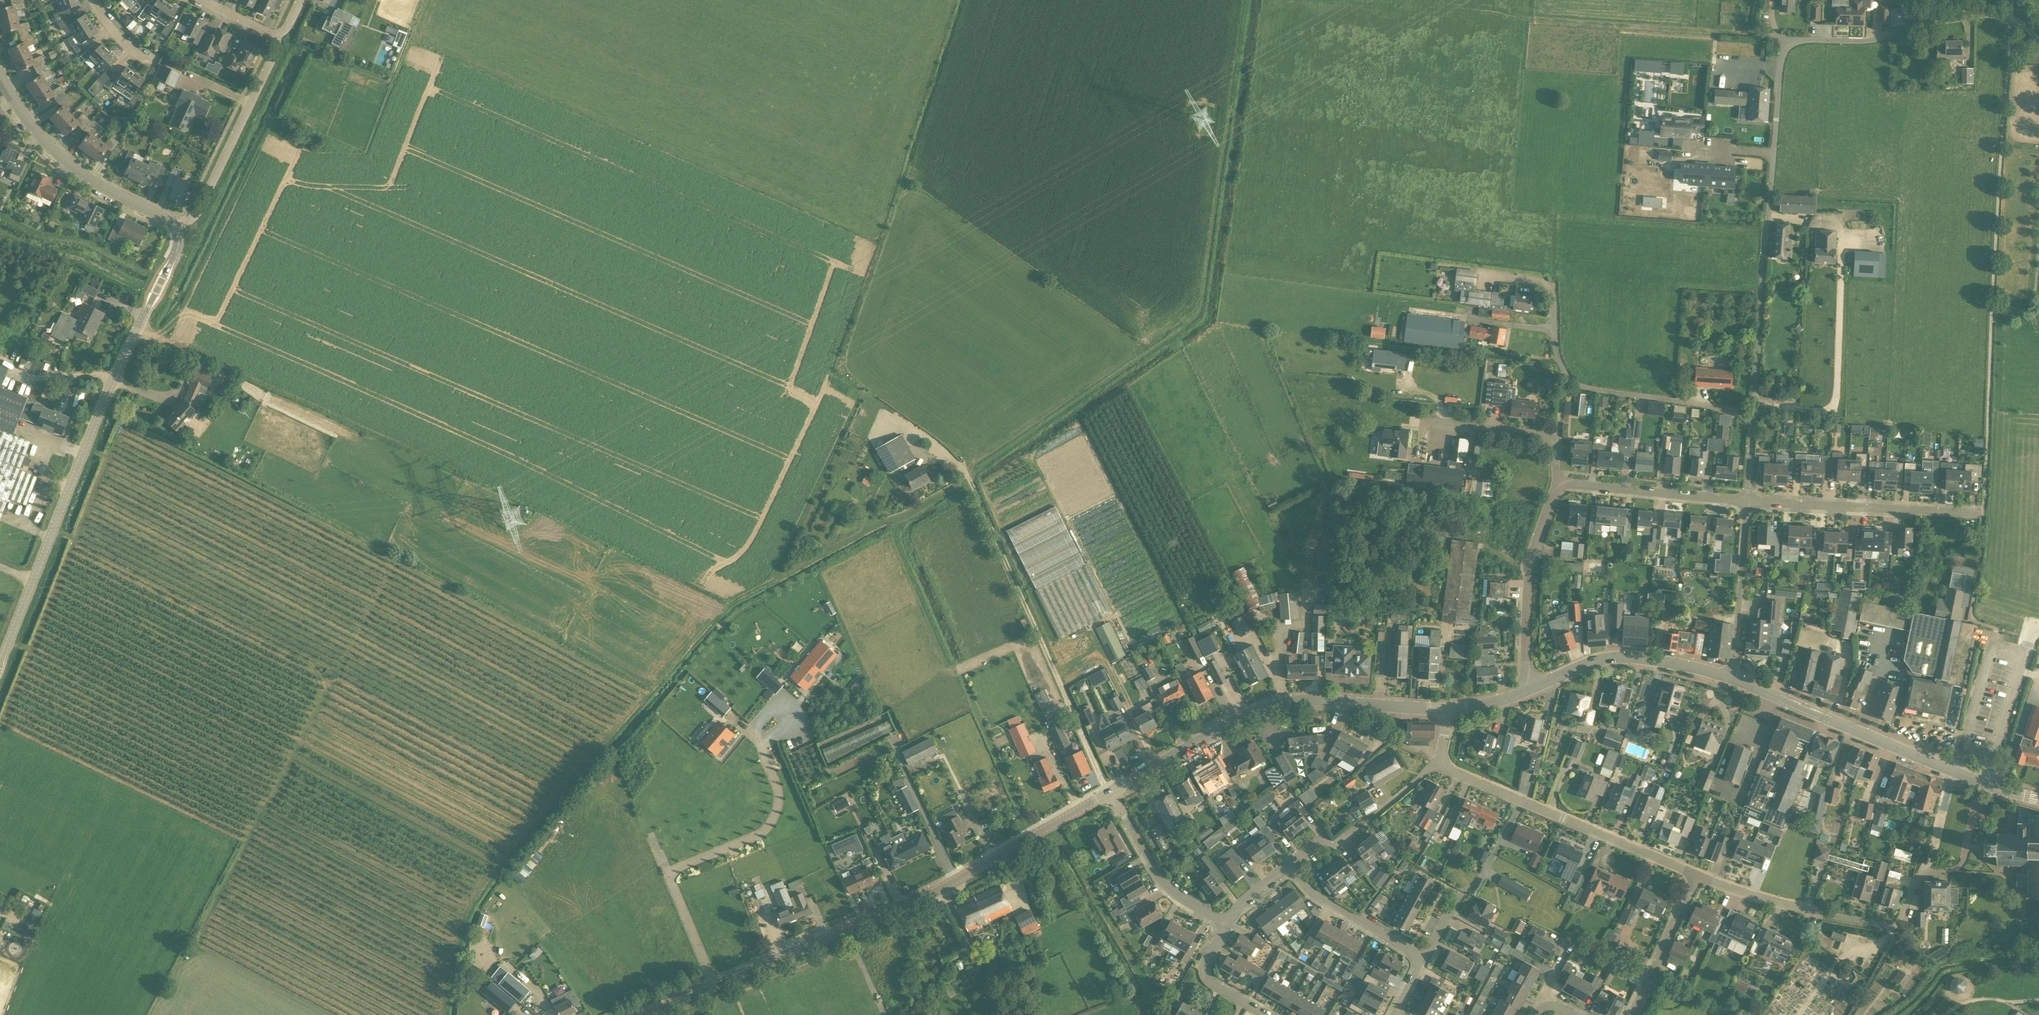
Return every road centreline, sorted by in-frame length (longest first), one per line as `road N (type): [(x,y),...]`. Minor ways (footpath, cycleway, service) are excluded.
road 1 (unclassified): [(0,706),(96,455),(169,294),(179,249)]
road 2 (tertiary): [(1110,793),(956,879),(715,986)]
road 3 (residential): [(1754,409),(1783,50)]
road 4 (tertiary): [(1443,709),(1268,706),(1110,793)]
road 5 (residential): [(715,986),(672,877),(677,867),(759,835),(772,820),(779,795),(763,749)]
road 6 (residential): [(1696,874),(1442,763)]
road 7 (residential): [(1983,513),(1745,502)]
road 8 (tertiary): [(1953,771),(1733,682)]
road 9 (residential): [(179,228),(51,150),(0,81)]
road 10 (unclassified): [(1783,50),(1795,41),(1865,41),(1975,16),(2012,18)]
road 11 (residential): [(179,228),(196,217),(284,38)]
road 12 (tertiary): [(1733,682),(1624,657),(1526,690)]
road 13 (residential): [(1557,483),(1531,569),(1526,690)]
road 14 (residential): [(1754,409),(1592,392),(1558,370)]
road 15 (residential): [(1891,926),(1773,901),(1696,874)]
road 16 (residential): [(1745,502),(1557,483)]
road 17 (residential): [(1288,866),(1318,844),(1338,841),(1442,763)]
road 18 (residential): [(1733,682),(1745,502)]
road 19 (residential): [(1224,923),(1166,887),(1110,793)]
road 20 (residential): [(1425,959),(1303,886),(1288,866)]
road 21 (residential): [(1439,426),(1552,438),(1557,483)]
road 22 (residential): [(1631,1014),(1696,874)]
road 23 (residential): [(1265,1014),(1203,976),(1224,923)]
road 24 (residential): [(1981,782),(1962,862),(1955,868),(1926,865)]

